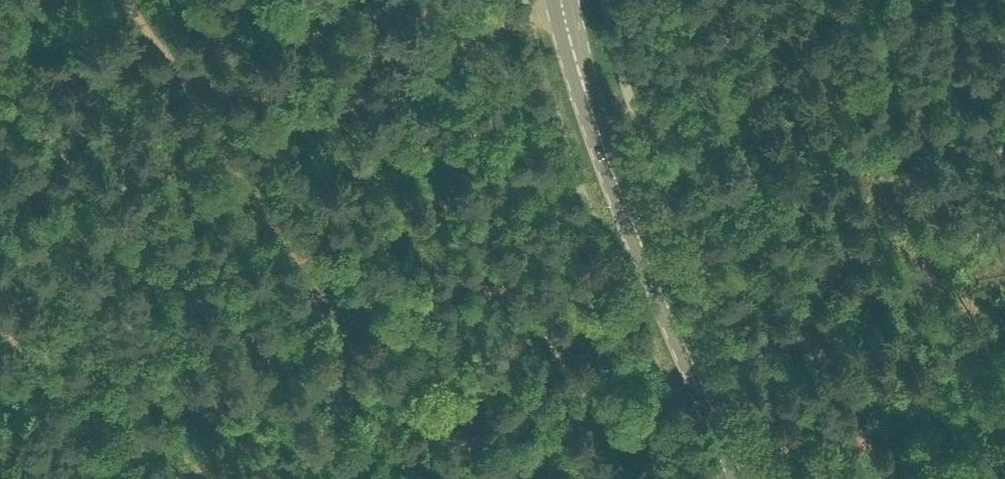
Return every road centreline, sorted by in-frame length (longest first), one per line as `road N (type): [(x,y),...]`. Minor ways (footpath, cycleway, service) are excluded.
road 1 (tertiary): [(742,478),(621,199),(564,0)]
road 2 (track): [(343,478),(339,369),(321,298),(181,79)]
road 3 (track): [(553,0),(367,103),(326,108),(181,79)]

